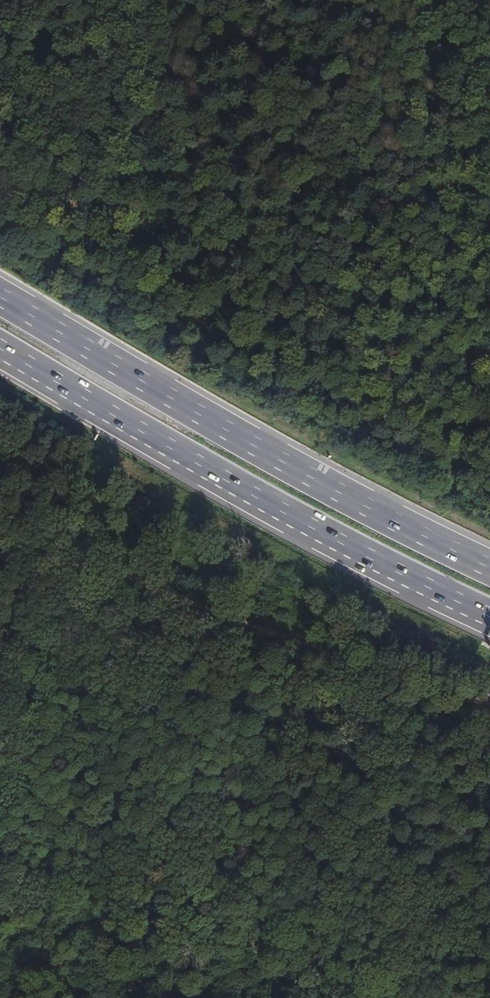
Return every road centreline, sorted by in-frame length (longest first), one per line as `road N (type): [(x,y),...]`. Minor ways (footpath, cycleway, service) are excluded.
road 1 (motorway): [(489,567),(229,430),(0,296)]
road 2 (motorway): [(0,348),(368,557),(489,615)]
road 3 (track): [(489,710),(96,562),(0,538)]
road 4 (track): [(290,997),(256,949),(234,887),(214,876),(128,907),(43,953)]

